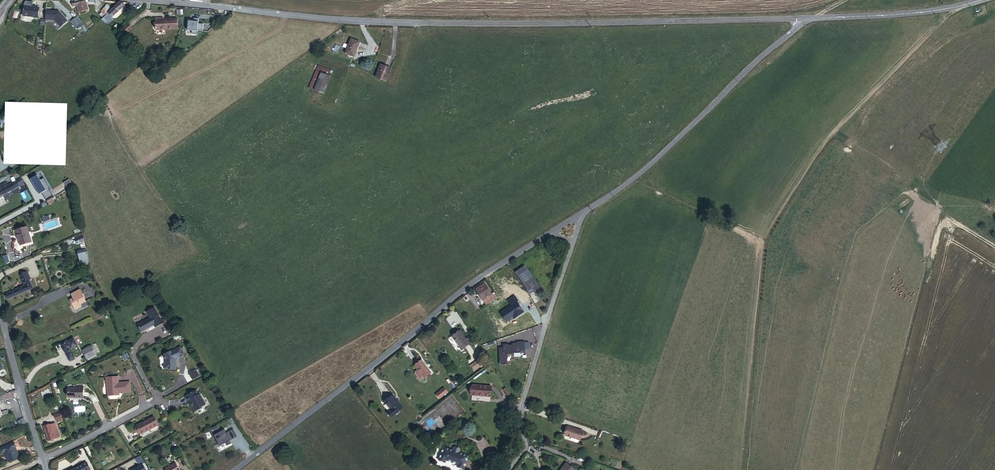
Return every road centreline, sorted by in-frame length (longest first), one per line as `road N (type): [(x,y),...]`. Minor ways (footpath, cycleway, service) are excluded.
road 1 (unclassified): [(134,0),(417,24),(805,18)]
road 2 (residential): [(550,234),(447,303),(235,469)]
road 3 (residential): [(805,18),(649,169),(584,214)]
road 4 (residential): [(573,244),(522,406),(525,444),(509,469)]
road 5 (residential): [(805,18),(980,0)]
road 6 (unclassified): [(0,305),(42,460)]
road 7 (residential): [(42,460),(151,404)]

